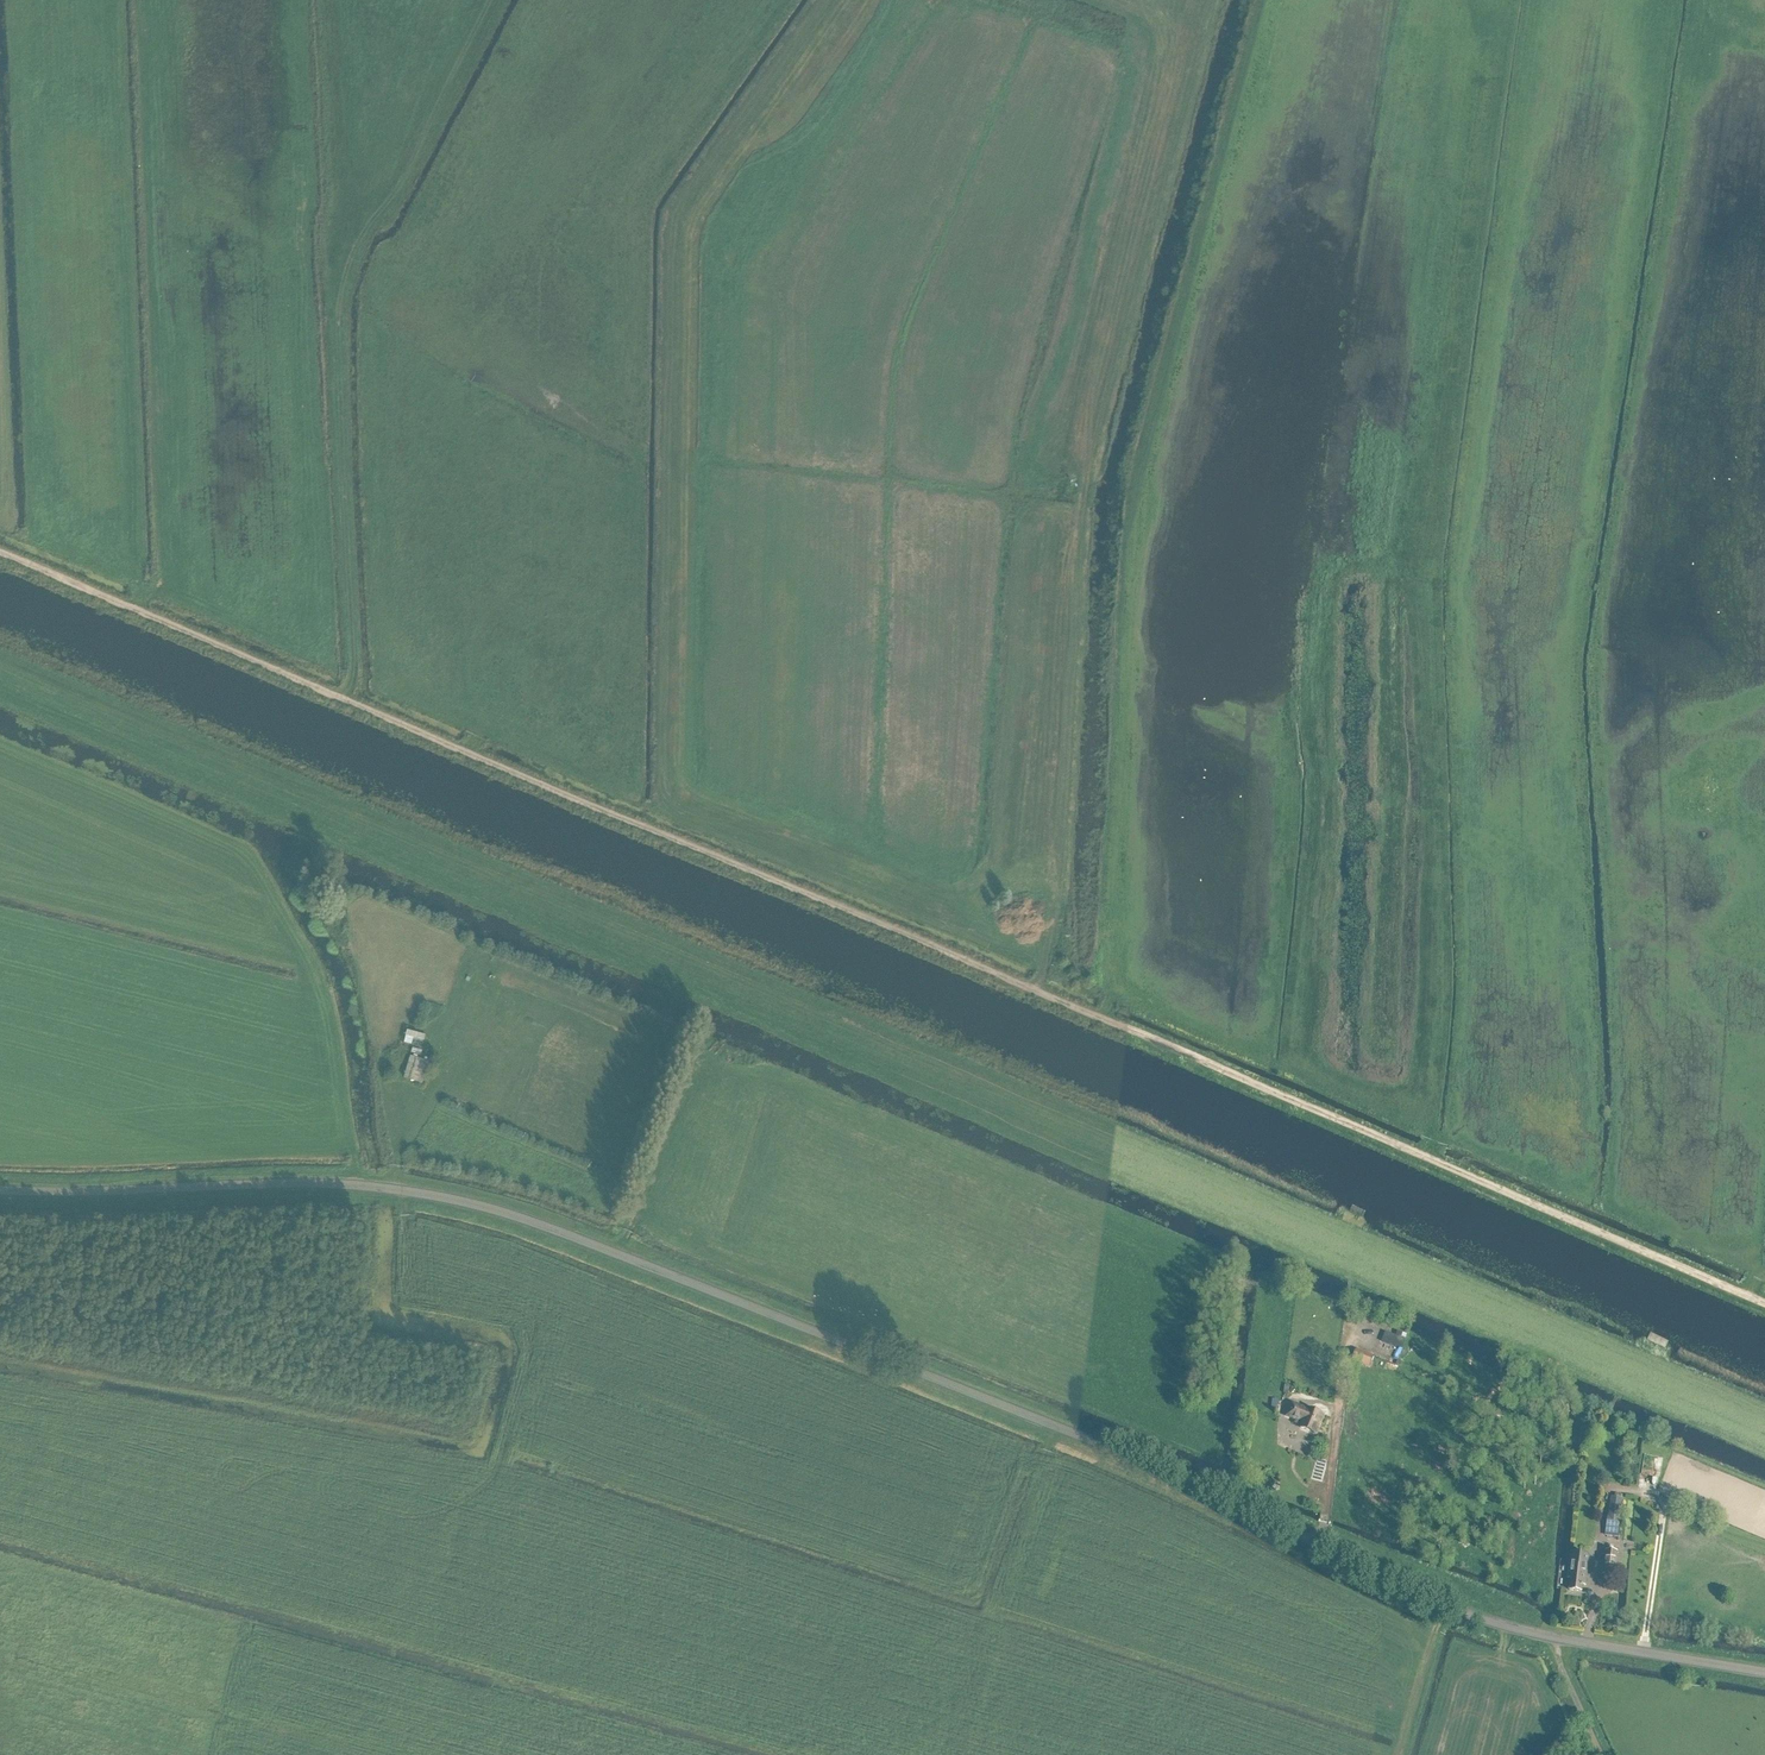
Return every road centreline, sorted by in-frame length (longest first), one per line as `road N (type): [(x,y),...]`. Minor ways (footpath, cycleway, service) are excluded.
road 1 (track): [(0,553),(1764,1301)]
road 2 (unclassified): [(1764,1674),(1453,1616),(1150,1465),(516,1214),(393,1186),(0,1190)]
road 3 (track): [(1599,1754),(1553,1640)]

